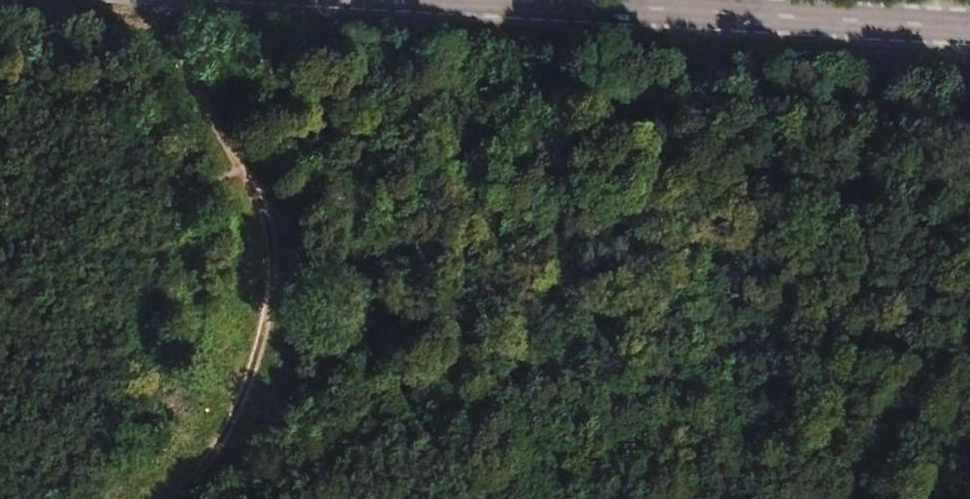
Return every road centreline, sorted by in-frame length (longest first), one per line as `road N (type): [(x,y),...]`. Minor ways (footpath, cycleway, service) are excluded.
road 1 (track): [(193,498),(701,81)]
road 2 (track): [(159,0),(464,498)]
road 3 (primary): [(492,0),(969,29)]
road 4 (track): [(173,498),(224,420),(257,295),(266,171)]

